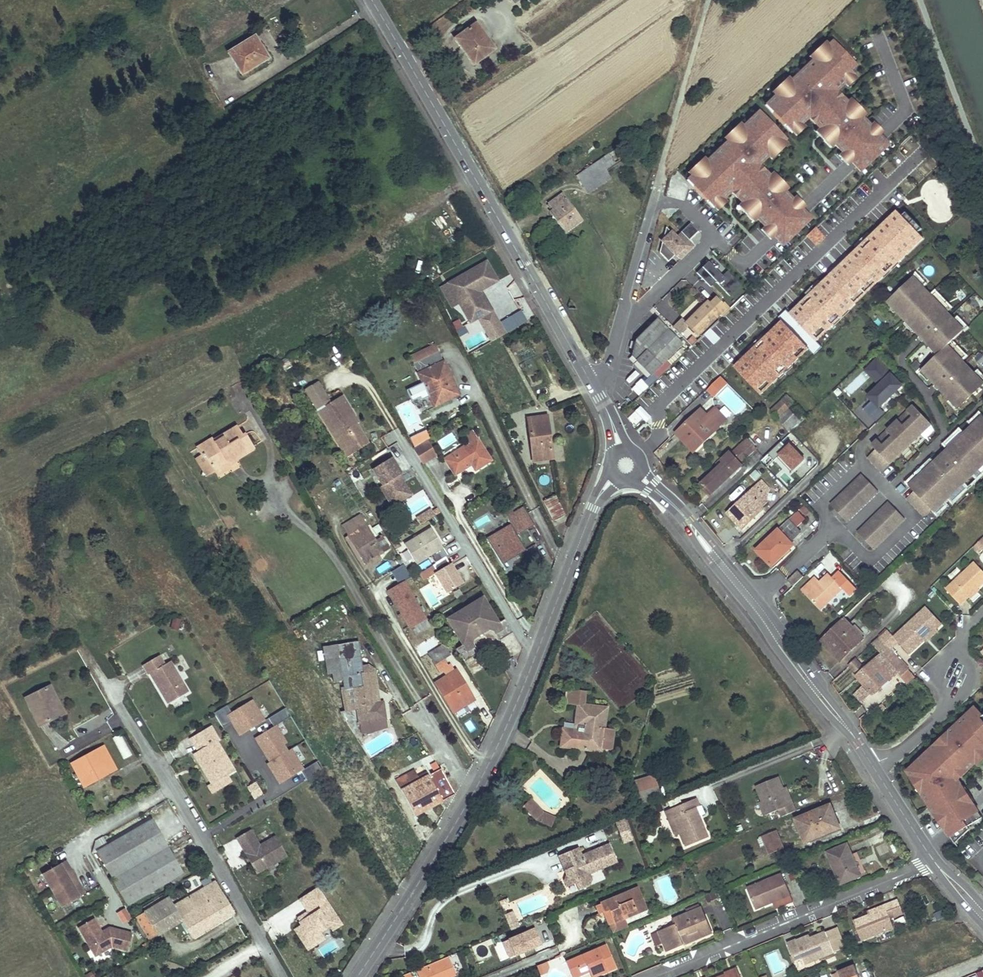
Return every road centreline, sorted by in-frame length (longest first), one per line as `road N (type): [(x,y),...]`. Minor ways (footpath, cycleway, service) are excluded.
road 1 (residential): [(357,976),(507,728),(593,508)]
road 2 (tertiary): [(590,380),(372,0)]
road 3 (tertiary): [(873,765),(754,602),(640,472)]
road 4 (residential): [(114,695),(282,976)]
road 5 (residential): [(649,976),(934,860)]
road 6 (residential): [(659,187),(614,352),(590,380)]

